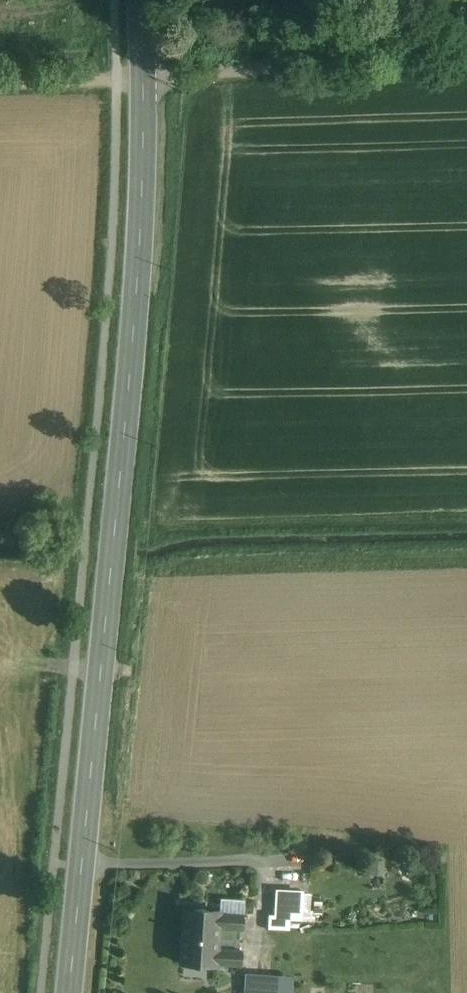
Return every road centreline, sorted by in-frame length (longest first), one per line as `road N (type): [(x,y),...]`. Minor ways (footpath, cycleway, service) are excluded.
road 1 (secondary): [(70,992),(136,294),(143,77)]
road 2 (unclassified): [(466,64),(143,77)]

